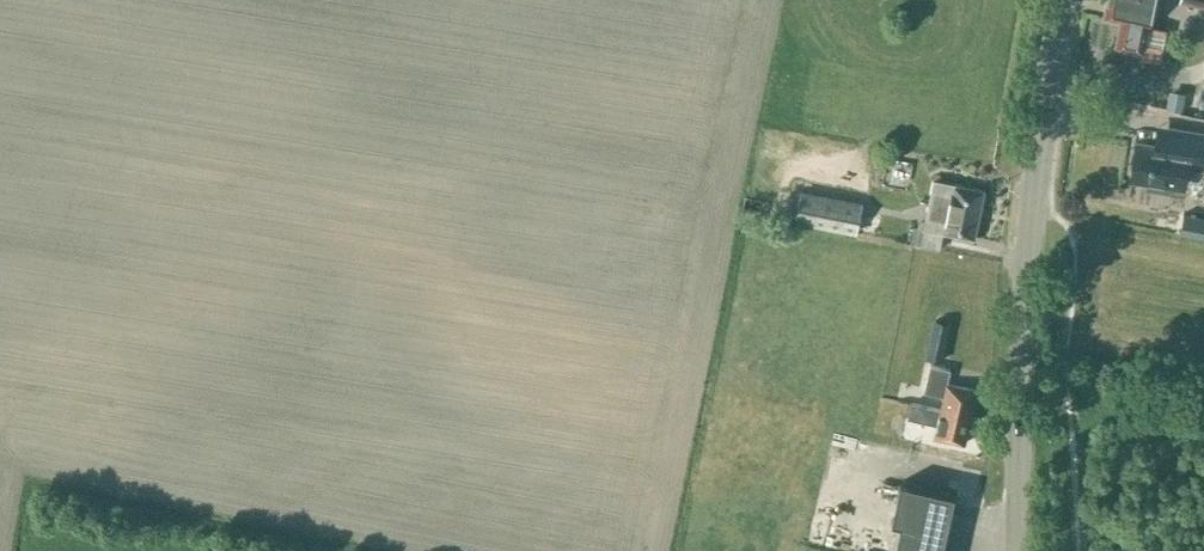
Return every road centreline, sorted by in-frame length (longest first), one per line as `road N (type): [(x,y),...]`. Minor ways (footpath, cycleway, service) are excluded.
road 1 (tertiary): [(1020,550),(1022,334),(1034,185),(1066,0)]

